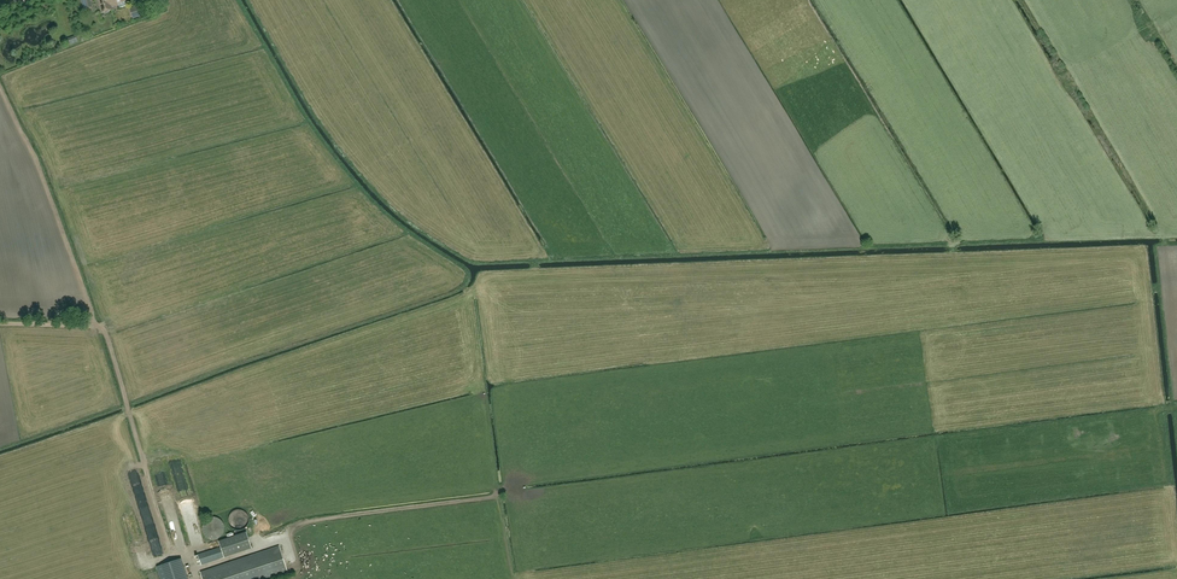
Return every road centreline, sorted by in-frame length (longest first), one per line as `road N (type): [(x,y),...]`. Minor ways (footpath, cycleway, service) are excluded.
road 1 (track): [(0,323),(105,328),(172,553),(186,554)]
road 2 (track): [(94,325),(36,160),(0,86)]
road 3 (track): [(290,530),(313,521),(491,498),(510,486)]

